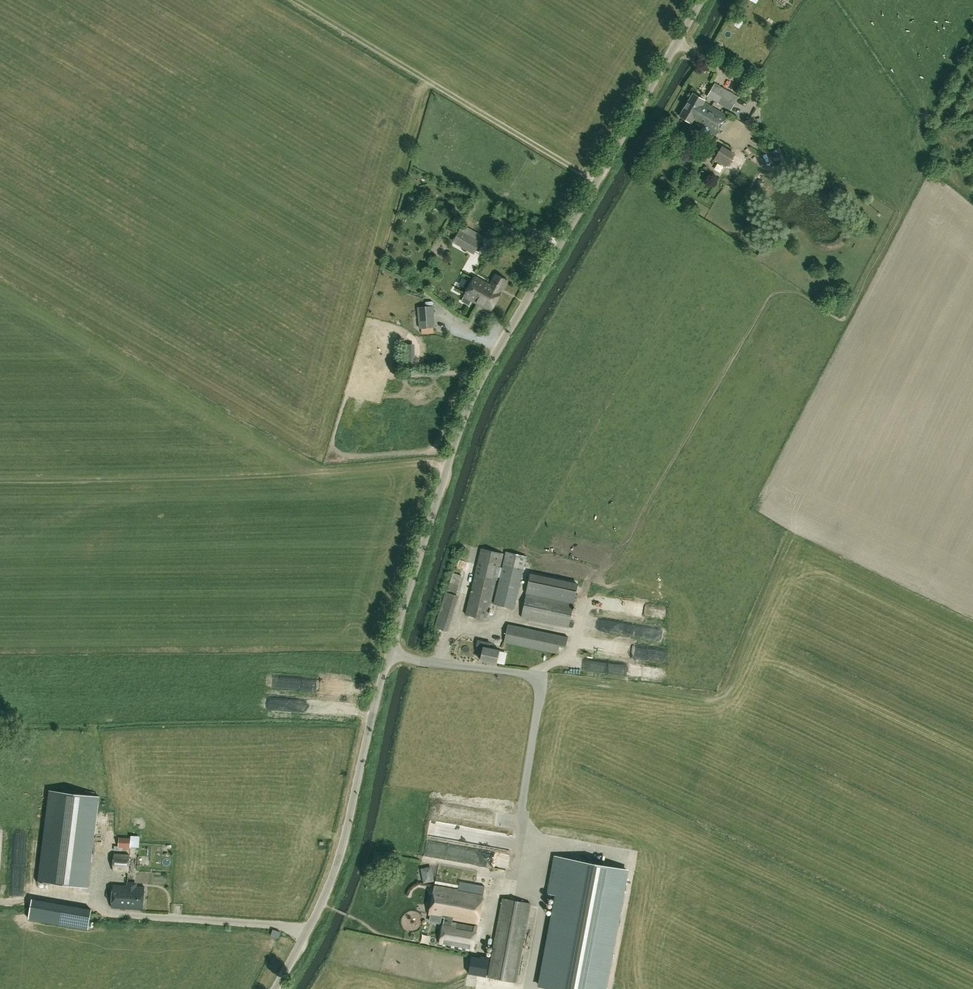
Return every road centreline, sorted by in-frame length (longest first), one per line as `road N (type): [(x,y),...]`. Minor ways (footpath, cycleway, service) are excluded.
road 1 (unclassified): [(274,988),(334,870),(403,607),(469,403),(702,0)]
road 2 (track): [(428,80),(598,182)]

